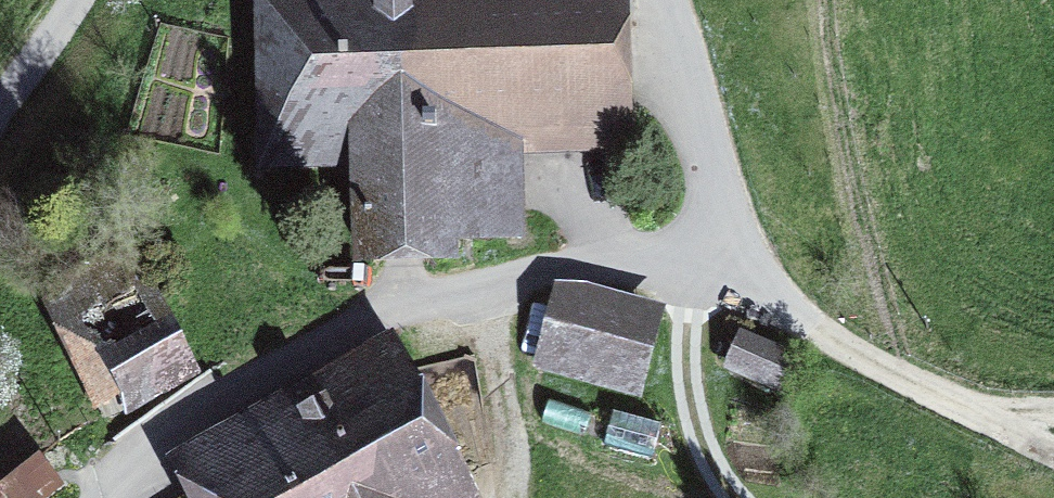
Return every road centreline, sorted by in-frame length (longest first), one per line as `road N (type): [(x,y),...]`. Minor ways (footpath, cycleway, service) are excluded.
road 1 (track): [(128,497),(190,423),(274,367),(509,276),(728,232)]
road 2 (track): [(1053,449),(844,351),(754,289),(728,232)]
road 3 (track): [(728,232),(692,302),(678,373),(701,460),(738,497)]
road 4 (unclassified): [(666,0),(728,232)]
road 5 (track): [(518,497),(509,276)]
road 6 (unclassified): [(0,103),(75,0)]

